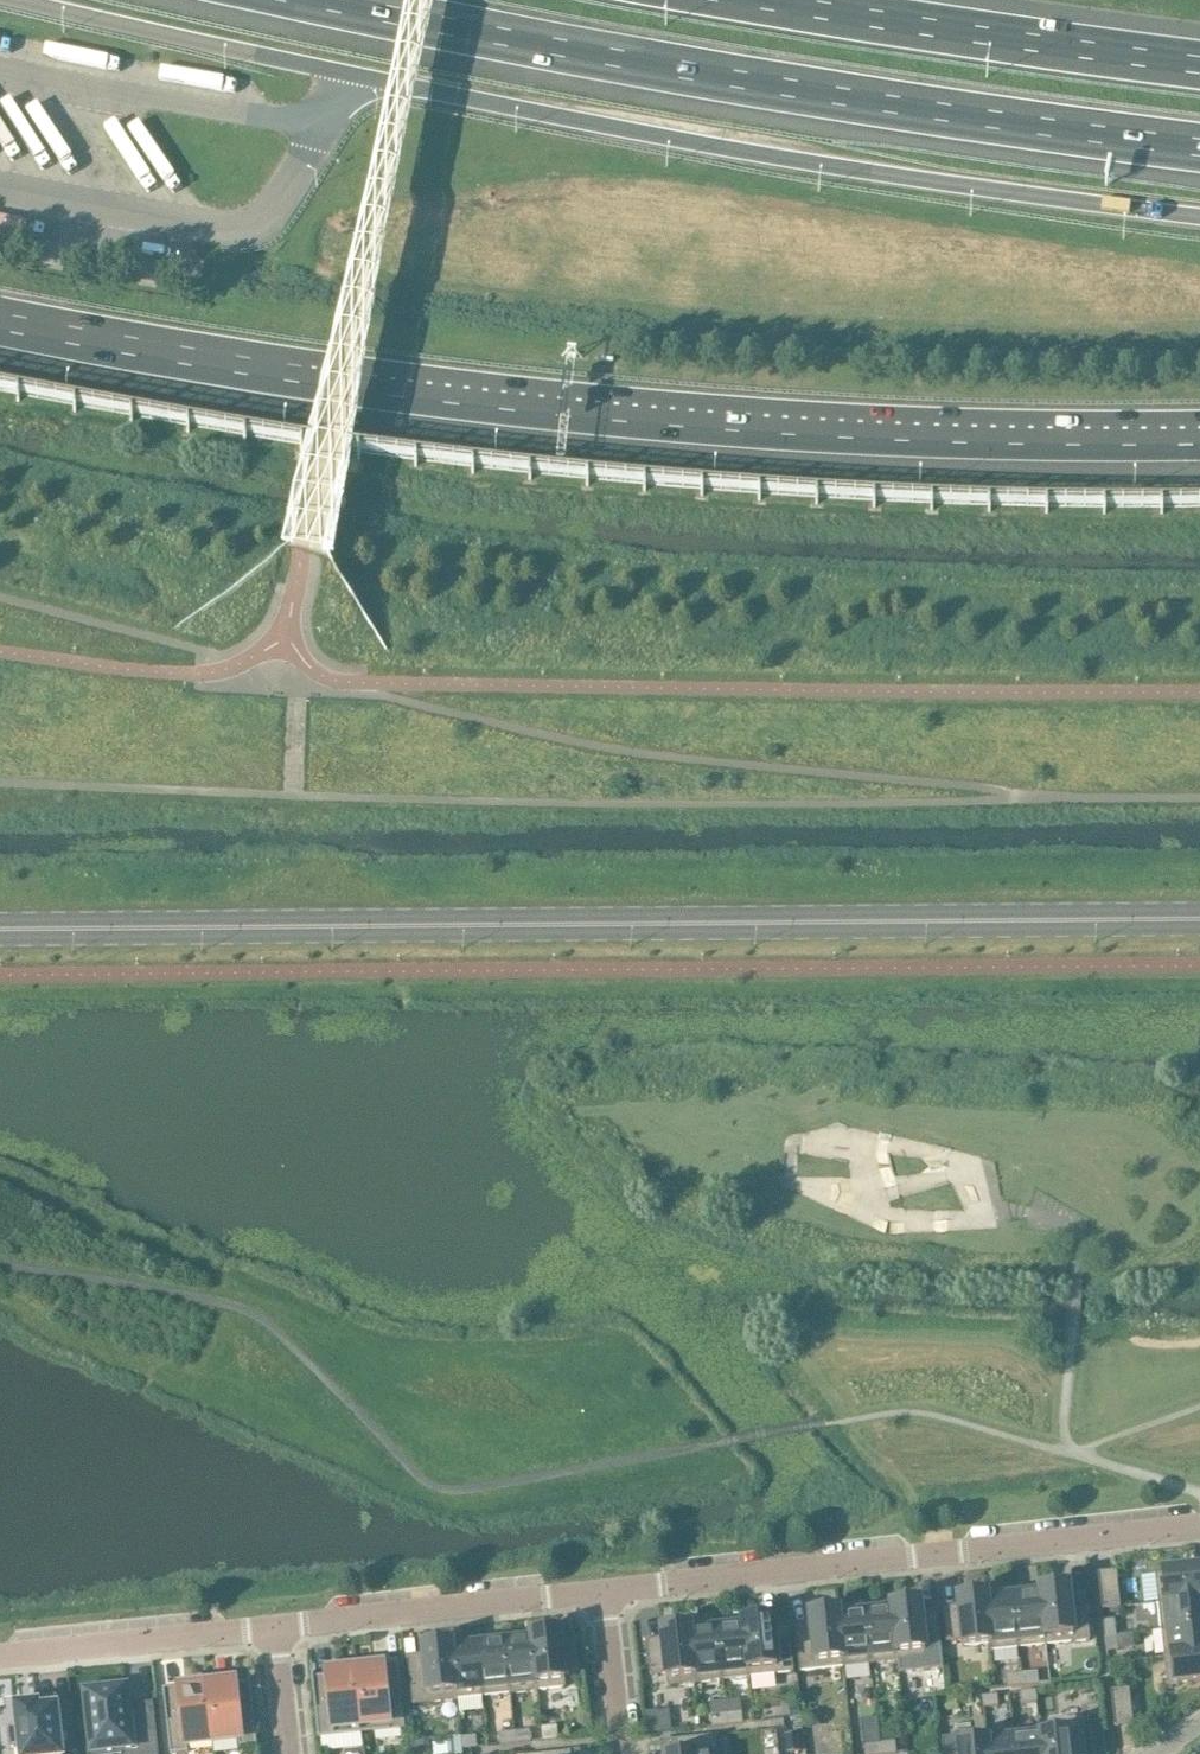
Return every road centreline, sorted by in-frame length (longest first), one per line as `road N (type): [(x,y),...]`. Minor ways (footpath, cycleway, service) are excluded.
road 1 (motorway): [(0,322),(322,380),(735,424),(1071,441),(1199,437)]
road 2 (secondary): [(0,928),(1199,918)]
road 3 (motorway): [(318,0),(692,73),(1199,149)]
road 4 (motorway): [(359,77),(818,170),(1199,226)]
road 5 (residential): [(1199,1526),(601,1594)]
road 6 (motorway): [(1199,64),(749,0)]
road 7 (residential): [(601,1594),(273,1629)]
road 8 (residential): [(273,1629),(0,1654)]
road 9 (residential): [(618,1753),(601,1594)]
road 10 (residential): [(273,1629),(287,1753)]

